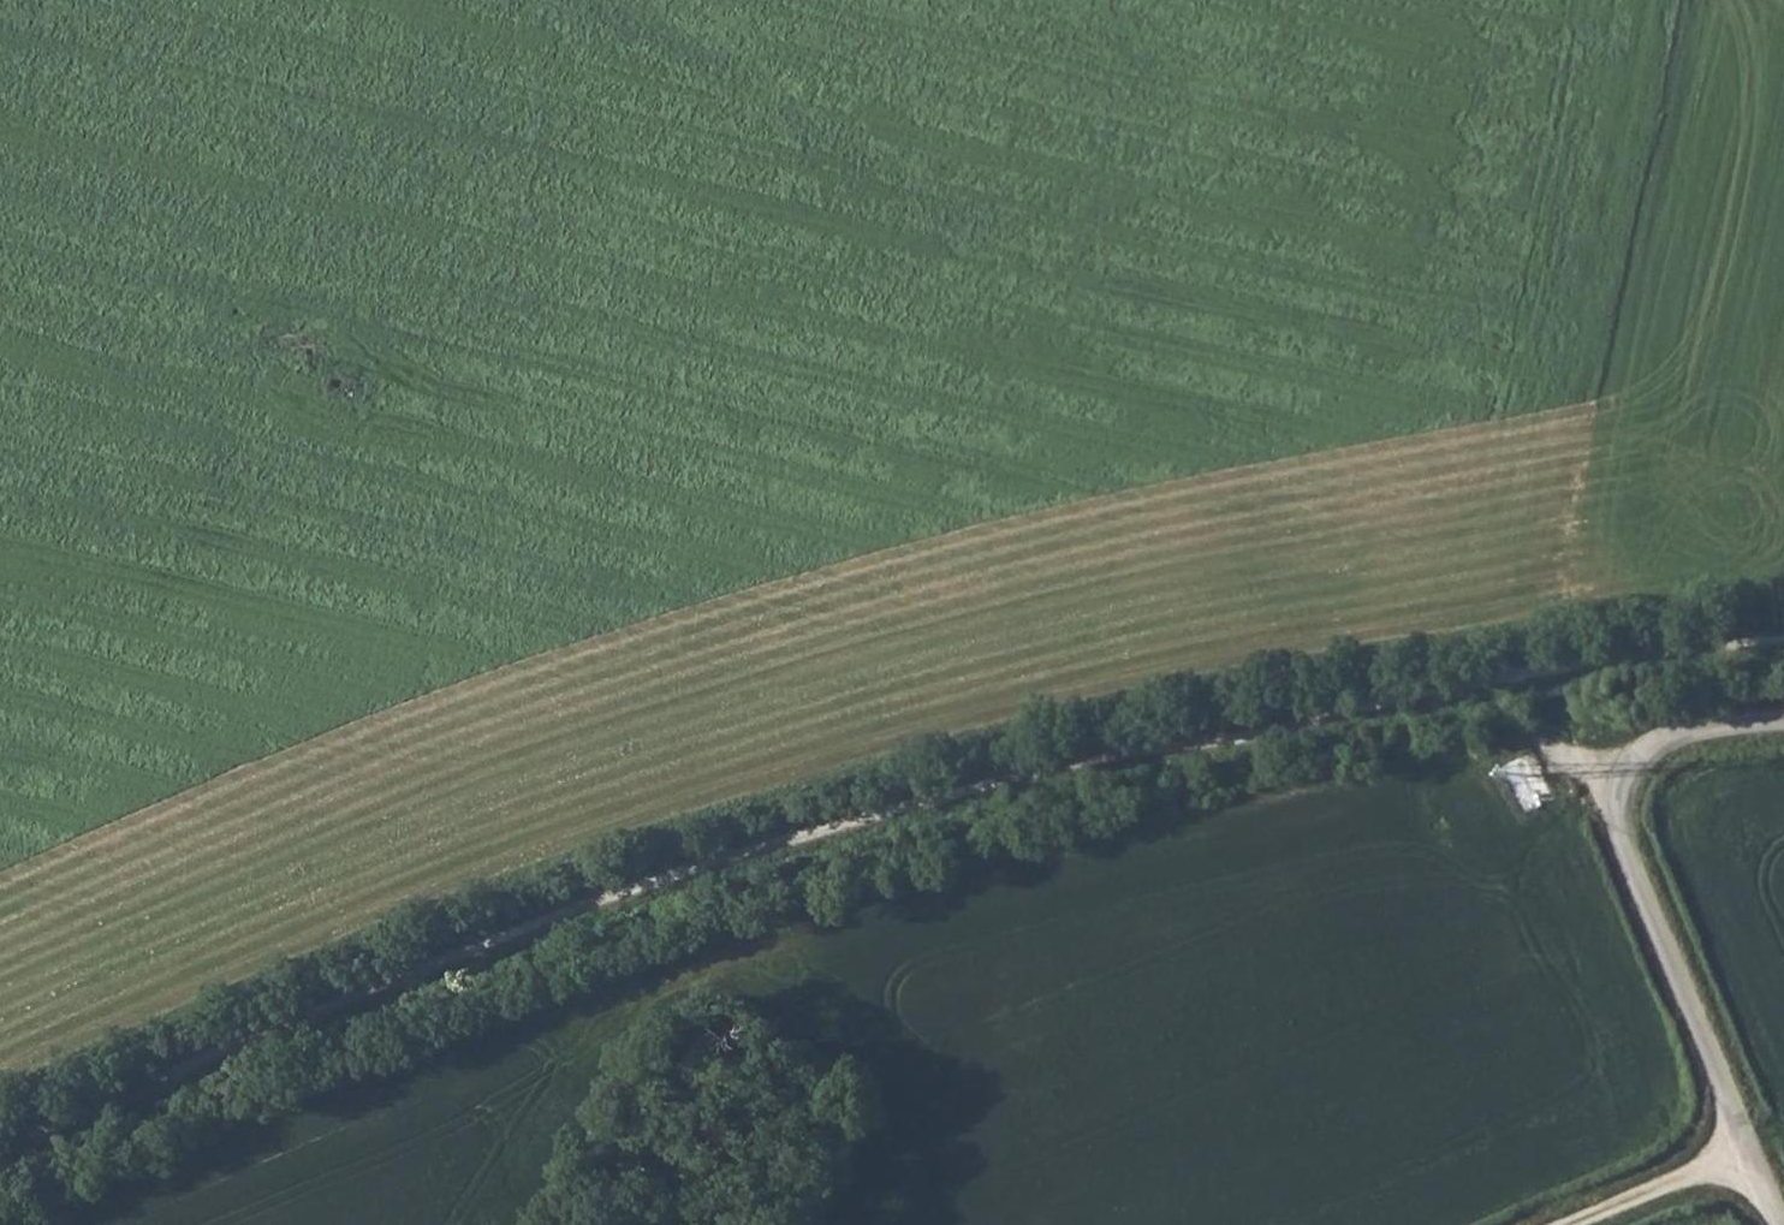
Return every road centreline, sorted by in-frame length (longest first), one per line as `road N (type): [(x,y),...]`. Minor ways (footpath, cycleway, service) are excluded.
road 1 (unclassified): [(1781,1224),(1615,818),(1621,776),(1650,744),(1710,727),(1783,721)]
road 2 (track): [(1753,1157),(1566,1224)]

